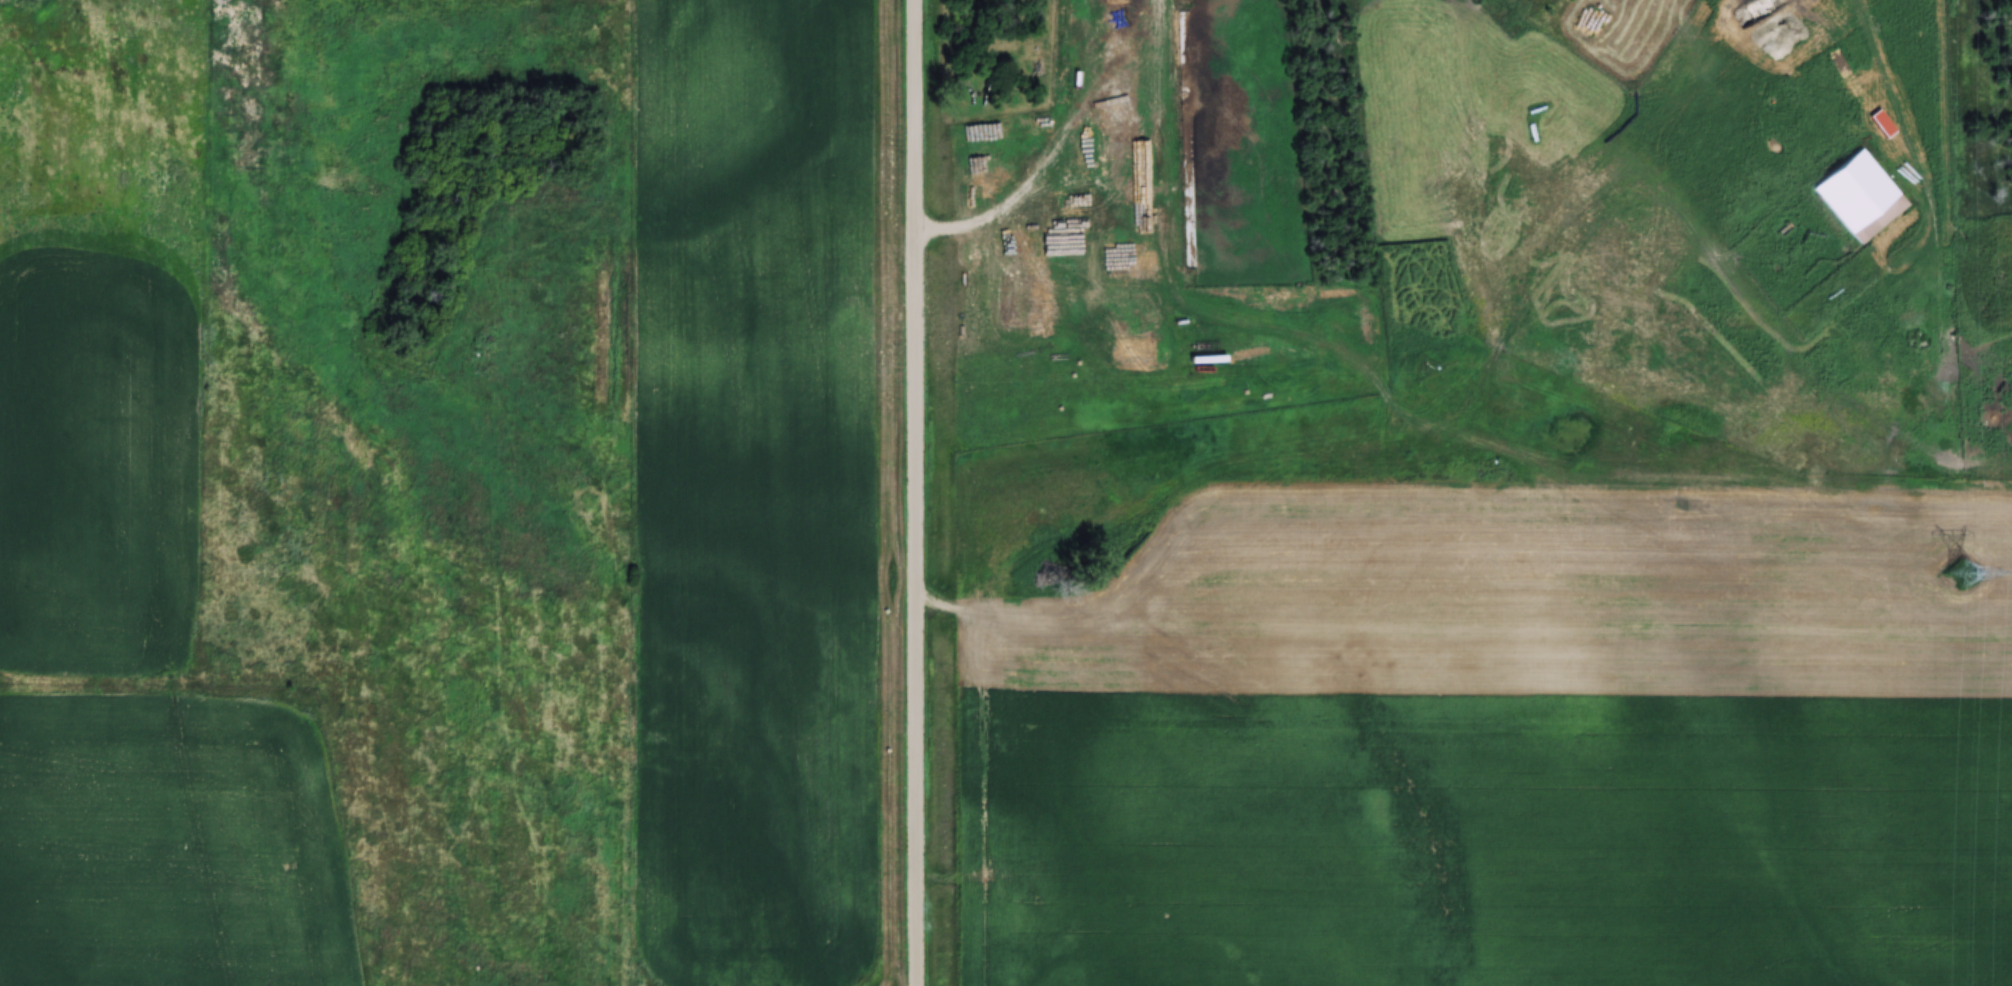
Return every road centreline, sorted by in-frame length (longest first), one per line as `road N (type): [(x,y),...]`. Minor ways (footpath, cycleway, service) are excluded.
road 1 (residential): [(915,985),(912,0)]

